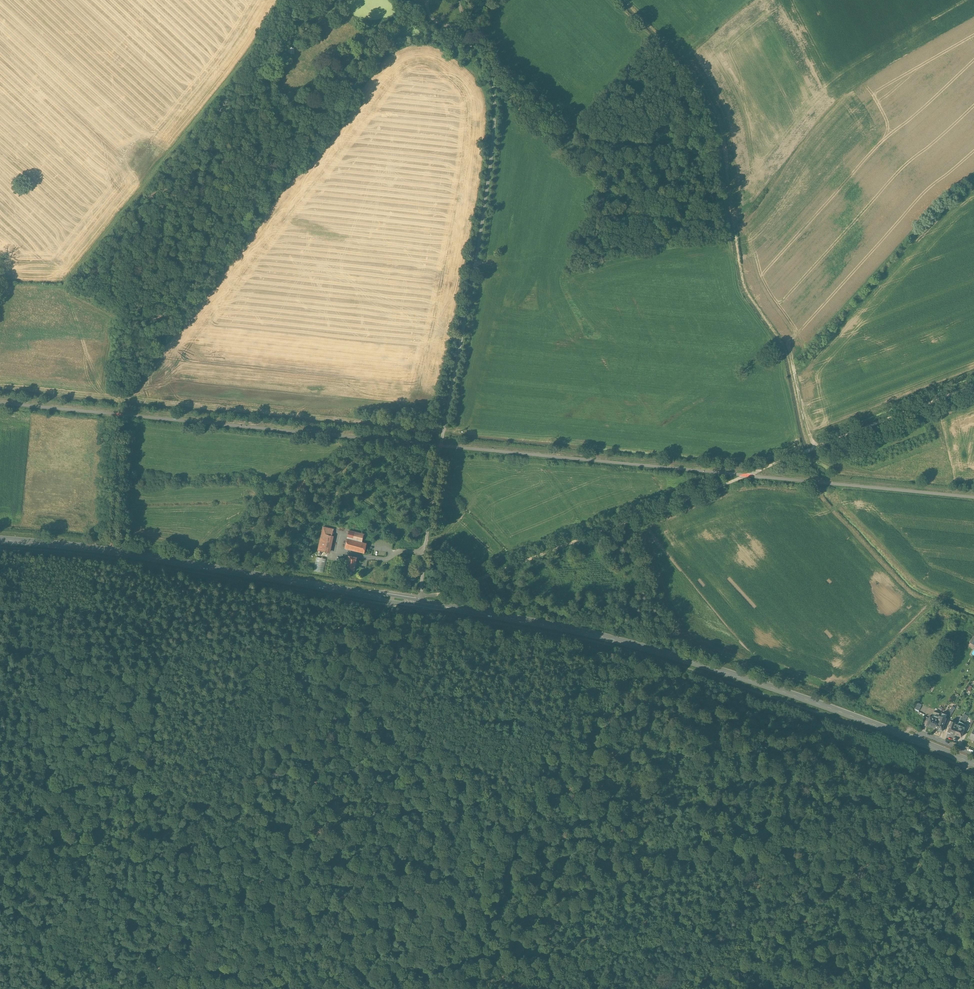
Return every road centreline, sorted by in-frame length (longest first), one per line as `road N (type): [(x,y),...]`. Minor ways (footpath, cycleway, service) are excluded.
road 1 (unclassified): [(420,597),(496,160),(496,82),(486,56),(471,32),(431,16),(425,0)]
road 2 (unclassified): [(973,385),(420,597)]
road 3 (primary): [(973,763),(646,648),(419,602)]
road 4 (track): [(149,988),(187,869),(234,759),(315,650),(341,628),(390,607)]
road 5 (primary): [(419,602),(0,540)]
road 6 (track): [(134,988),(160,640)]
road 7 (track): [(472,988),(540,794),(638,758)]
road 8 (track): [(41,627),(32,840),(0,868)]
road 9 (track): [(858,988),(968,760)]
road 10 (track): [(126,988),(79,947),(21,930),(0,901)]

